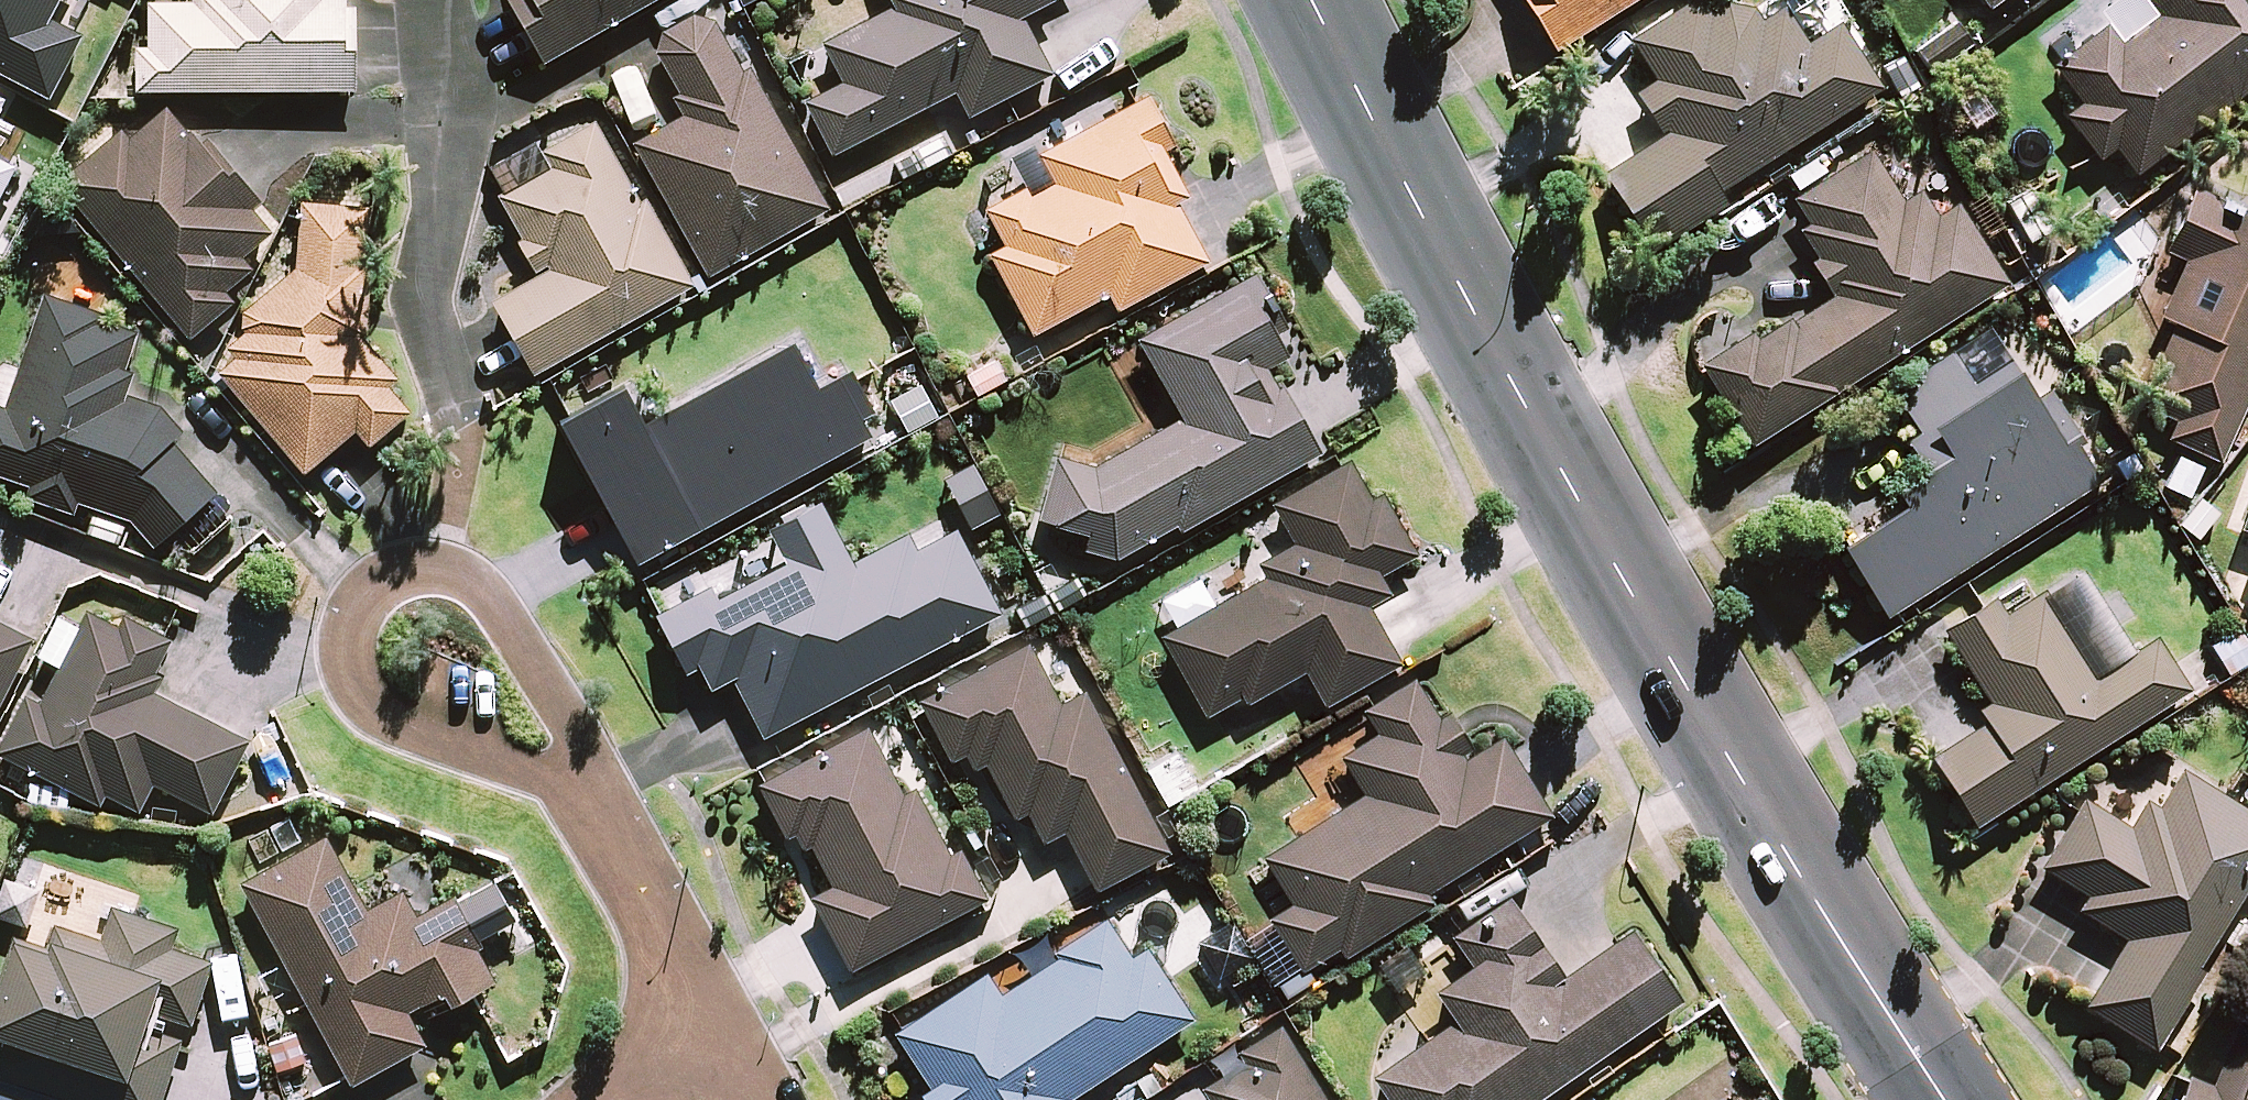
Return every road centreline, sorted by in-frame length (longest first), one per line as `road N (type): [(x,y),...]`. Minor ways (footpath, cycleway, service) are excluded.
road 1 (tertiary): [(1950,1099),(1820,898),(1562,464),(1320,0)]
road 2 (residential): [(603,805),(378,713),(351,677),(354,628),(374,592),(416,571),(468,573),(501,604),(589,755)]
road 3 (residential): [(603,805),(725,1056)]

